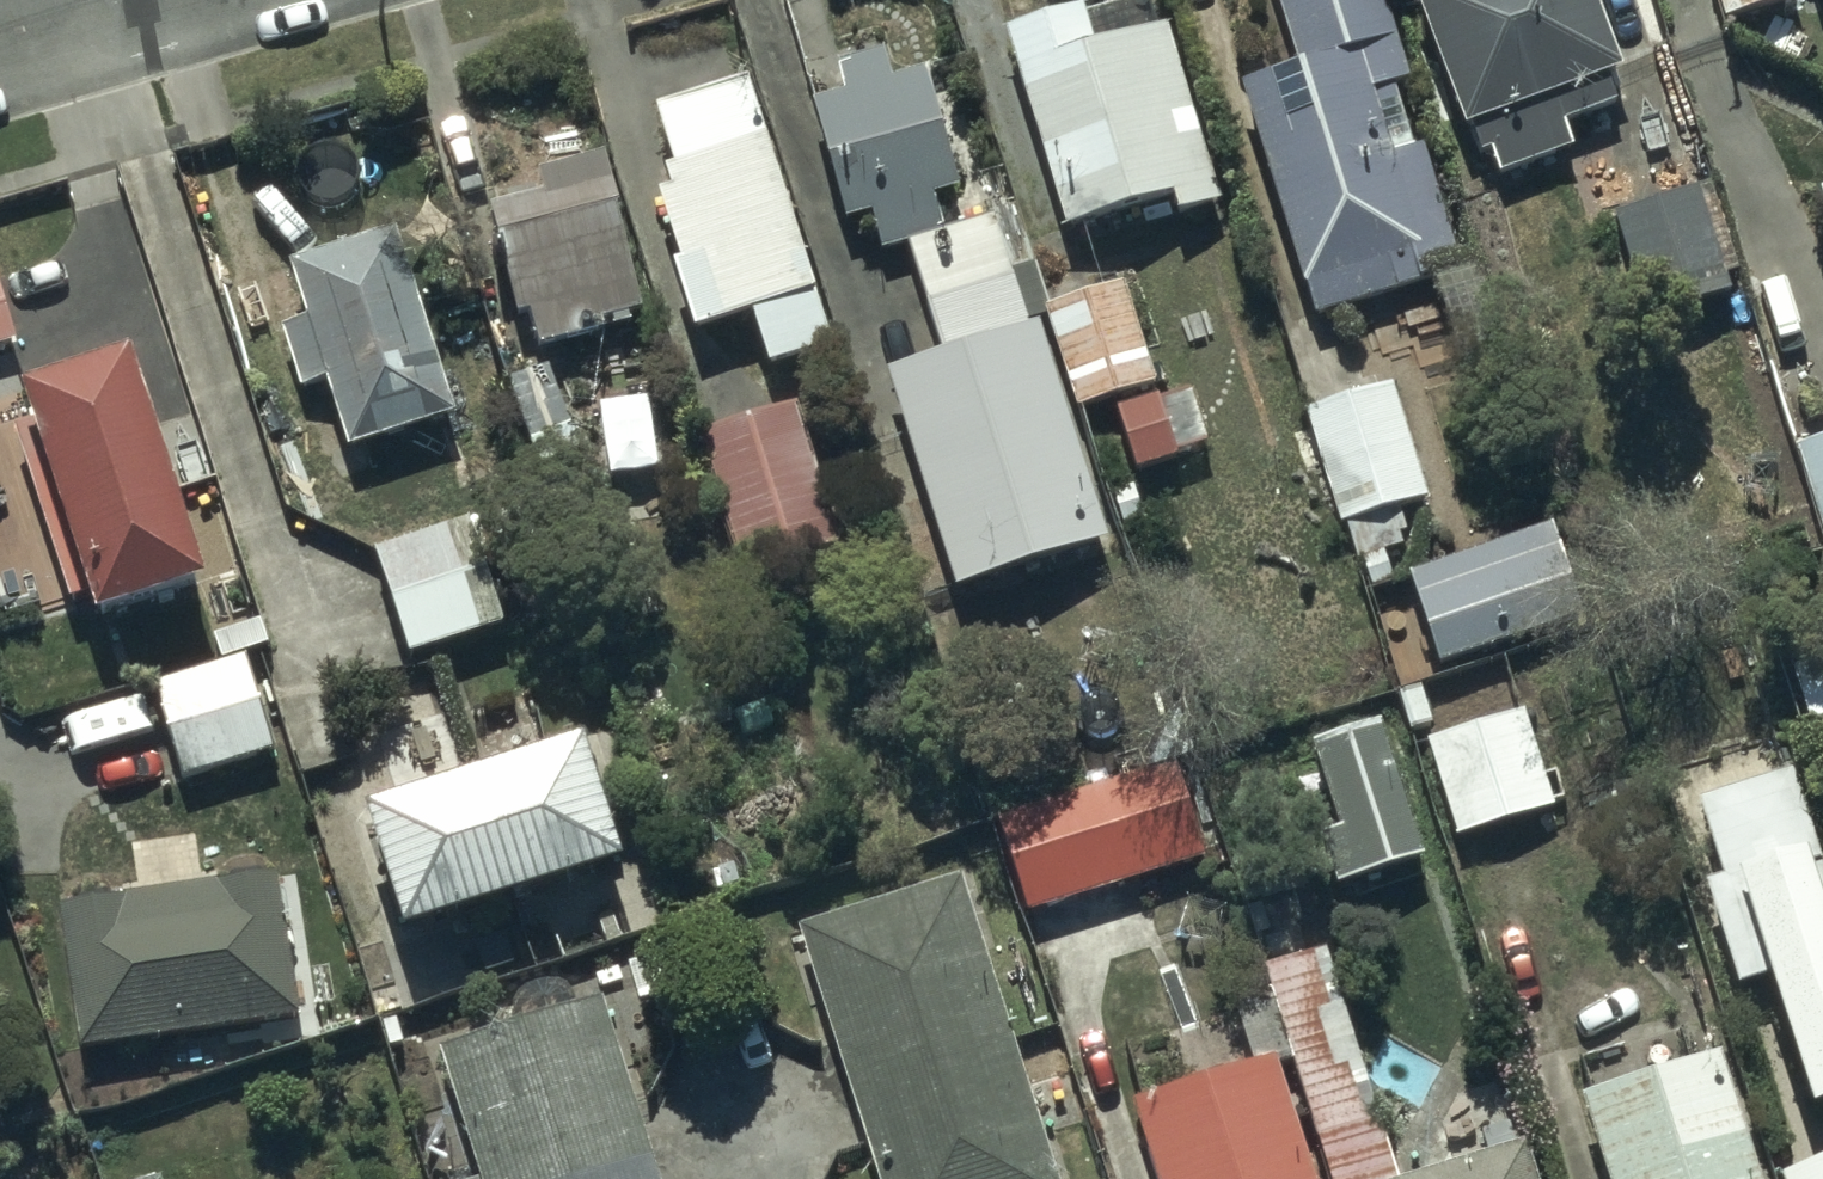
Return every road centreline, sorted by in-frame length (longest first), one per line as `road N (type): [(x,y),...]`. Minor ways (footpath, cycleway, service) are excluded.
road 1 (residential): [(151,0),(0,43)]

